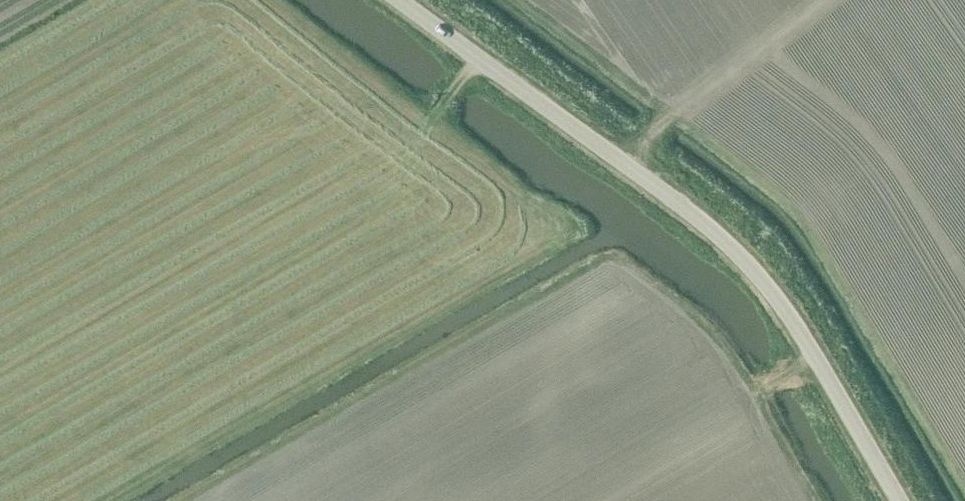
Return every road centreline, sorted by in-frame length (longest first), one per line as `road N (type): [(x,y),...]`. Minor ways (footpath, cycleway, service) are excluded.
road 1 (unclassified): [(892,500),(770,297),(700,228),(387,0)]

